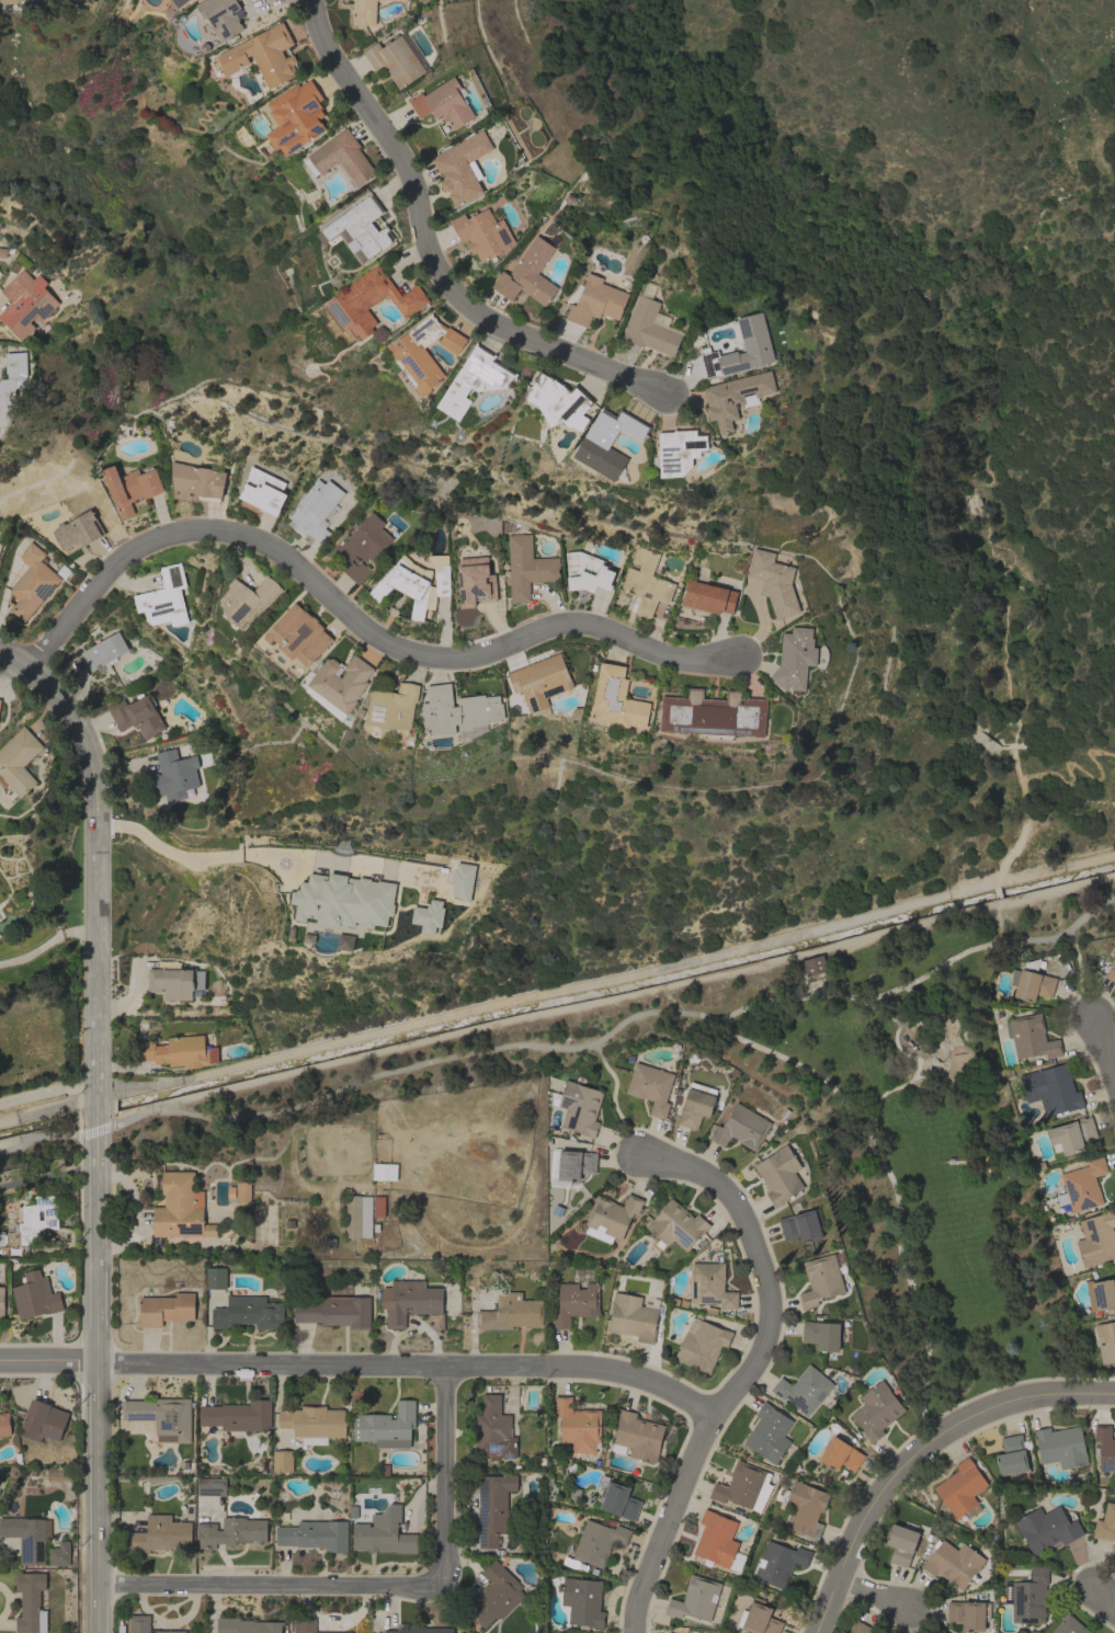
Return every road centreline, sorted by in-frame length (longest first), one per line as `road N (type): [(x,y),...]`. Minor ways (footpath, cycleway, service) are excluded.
road 1 (residential): [(738,660),(678,663),(581,625),(462,661),(411,658),(388,648),(273,550),(218,532),(190,532),(138,550),(118,567),(32,673)]
road 2 (residential): [(0,1361),(596,1367),(633,1375),(710,1416)]
road 3 (residential): [(632,1632),(633,1613),(710,1416),(758,1358),(771,1307),(750,1235),(708,1177),(634,1153)]
road 4 (residential): [(670,404),(480,320),(448,295),(405,167),(328,46),(314,0)]
road 5 (tertiary): [(95,1119),(98,1632)]
road 6 (tertiary): [(95,1098),(98,796),(79,730),(32,673)]
road 7 (residential): [(1114,1392),(1039,1393),(954,1423),(884,1488),(855,1535),(818,1632)]
road 8 (residential): [(439,1579),(416,1589),(98,1580)]
road 9 (residential): [(439,1579),(445,1370)]

